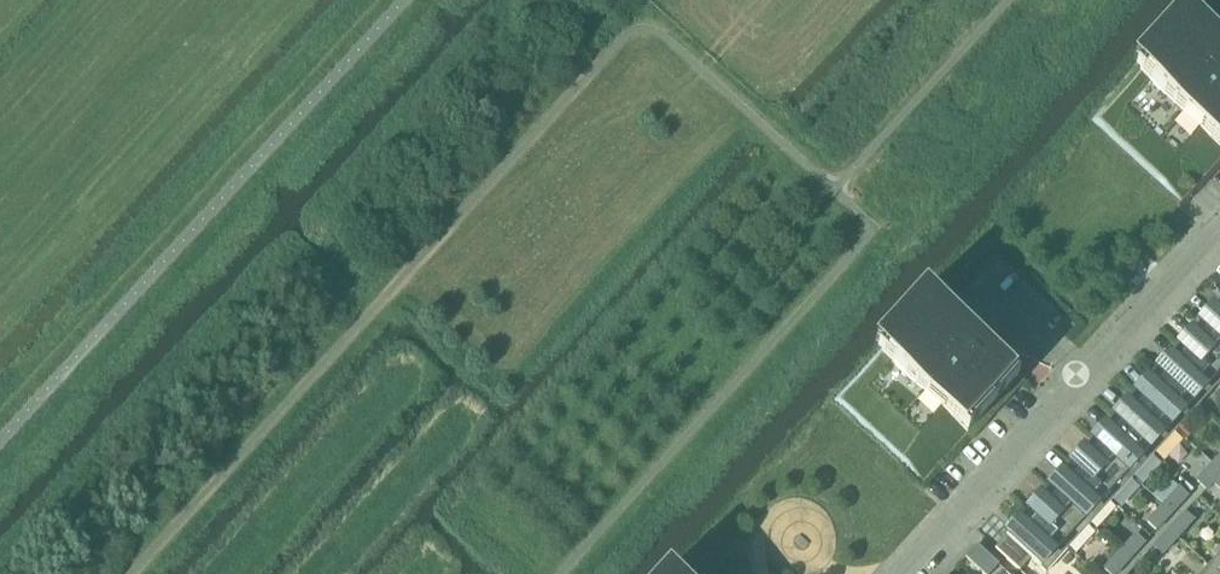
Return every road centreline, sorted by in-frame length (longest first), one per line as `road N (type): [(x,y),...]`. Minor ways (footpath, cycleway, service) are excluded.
road 1 (residential): [(902,573),(1219,224)]
road 2 (residential): [(1,216),(209,0)]

